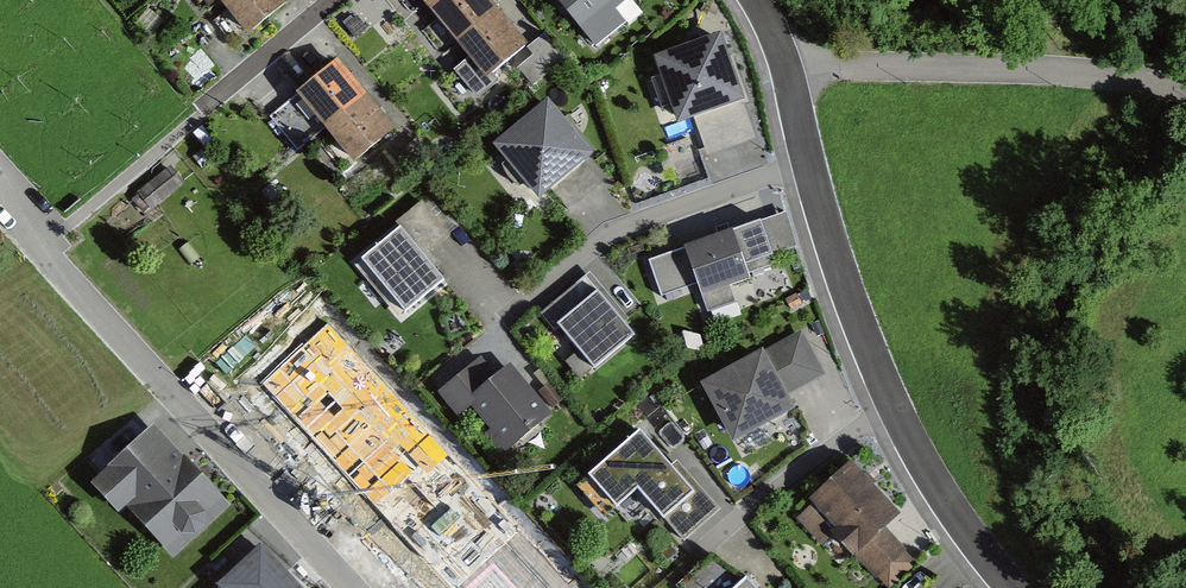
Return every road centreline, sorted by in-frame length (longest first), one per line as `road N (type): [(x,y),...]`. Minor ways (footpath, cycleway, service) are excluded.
road 1 (residential): [(1015,587),(925,465),(861,330),(785,63)]
road 2 (residential): [(350,587),(57,270),(0,172)]
road 3 (residential): [(785,63),(1185,88)]

